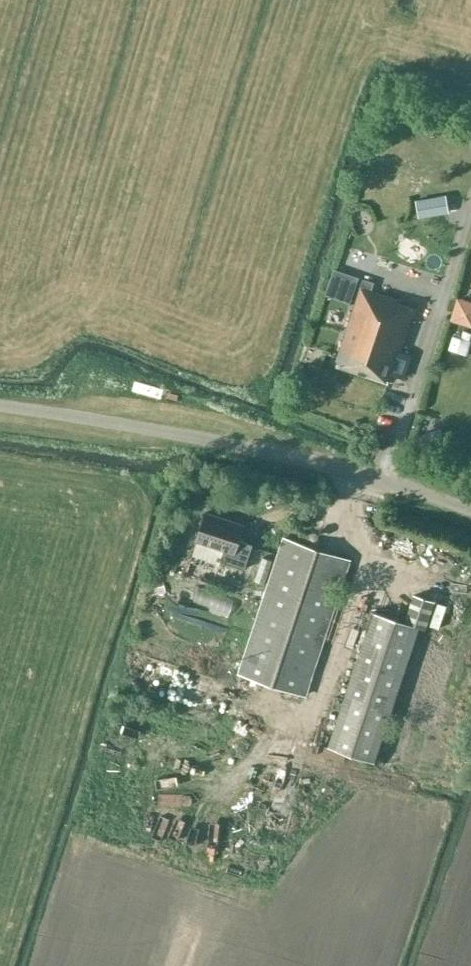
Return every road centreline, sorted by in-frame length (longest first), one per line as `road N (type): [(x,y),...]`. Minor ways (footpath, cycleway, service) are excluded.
road 1 (unclassified): [(0,406),(304,461),(470,510)]

